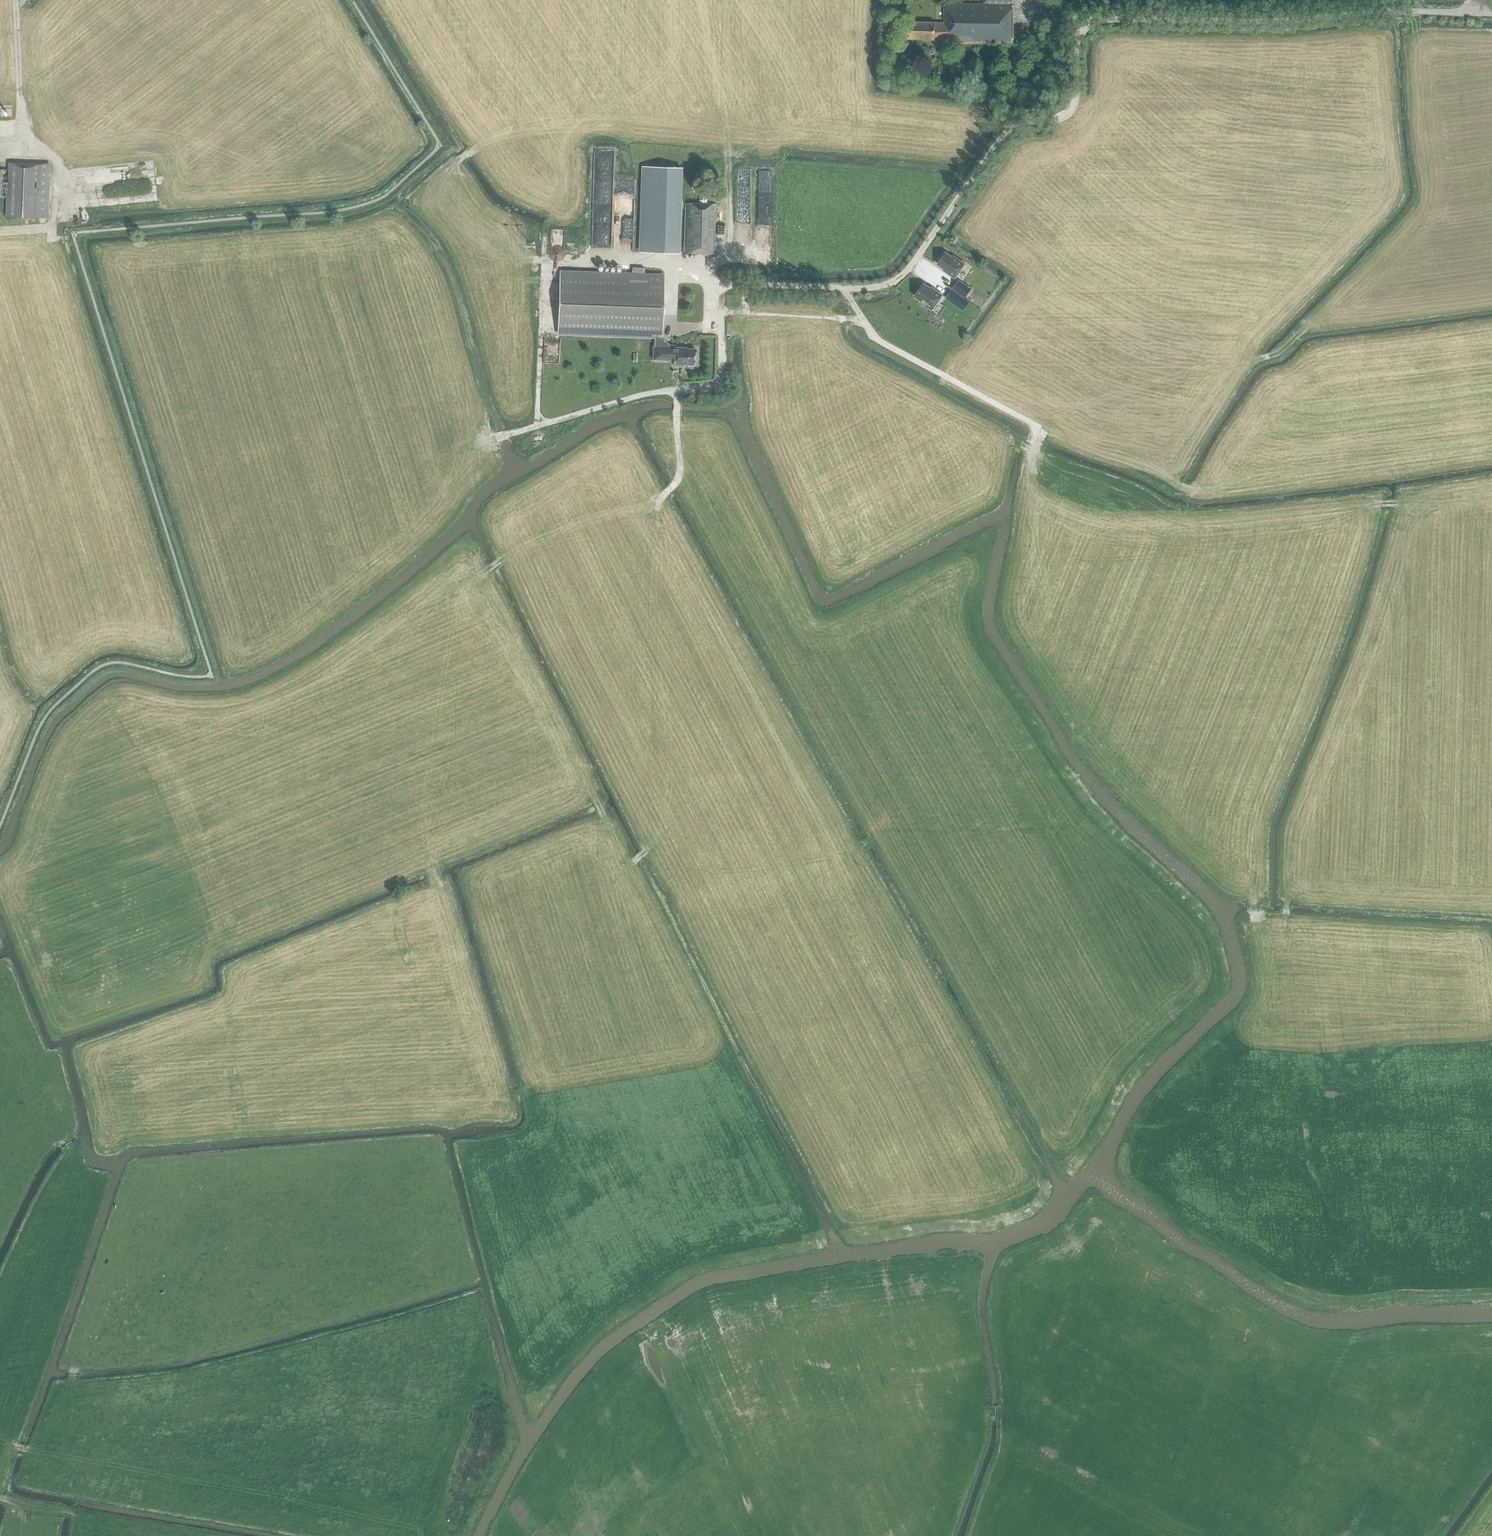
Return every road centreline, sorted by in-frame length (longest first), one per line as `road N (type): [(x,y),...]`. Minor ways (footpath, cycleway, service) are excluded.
road 1 (unclassified): [(726,282),(859,289),(903,273),(1007,131),(1071,108),(1081,21),(1255,26),(1491,13)]
road 2 (track): [(843,288),(875,341),(1037,429),(1029,462)]
road 3 (track): [(508,436),(640,398),(714,389),(722,340)]
road 4 (track): [(721,314),(862,321)]

